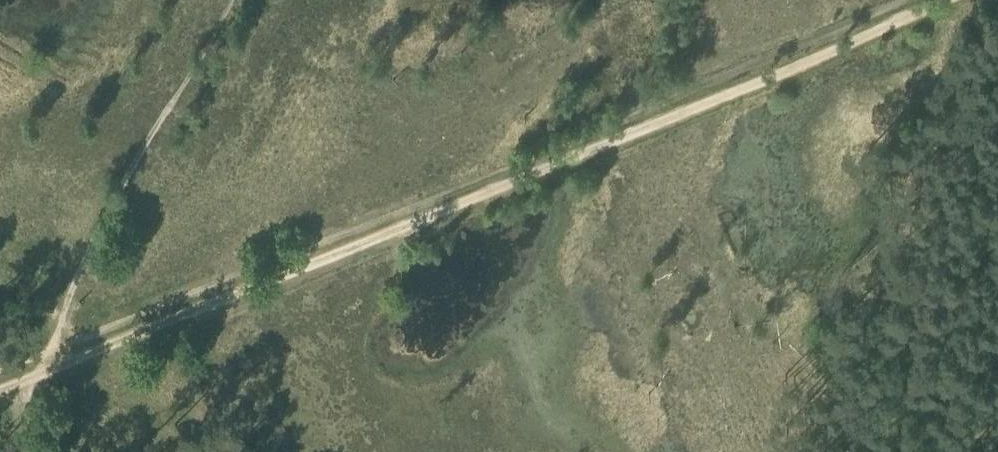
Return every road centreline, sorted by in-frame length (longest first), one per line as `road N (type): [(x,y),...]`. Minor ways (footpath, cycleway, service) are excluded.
road 1 (track): [(934,0),(389,235),(1,381)]
road 2 (track): [(230,0),(86,257),(51,349),(1,381)]

